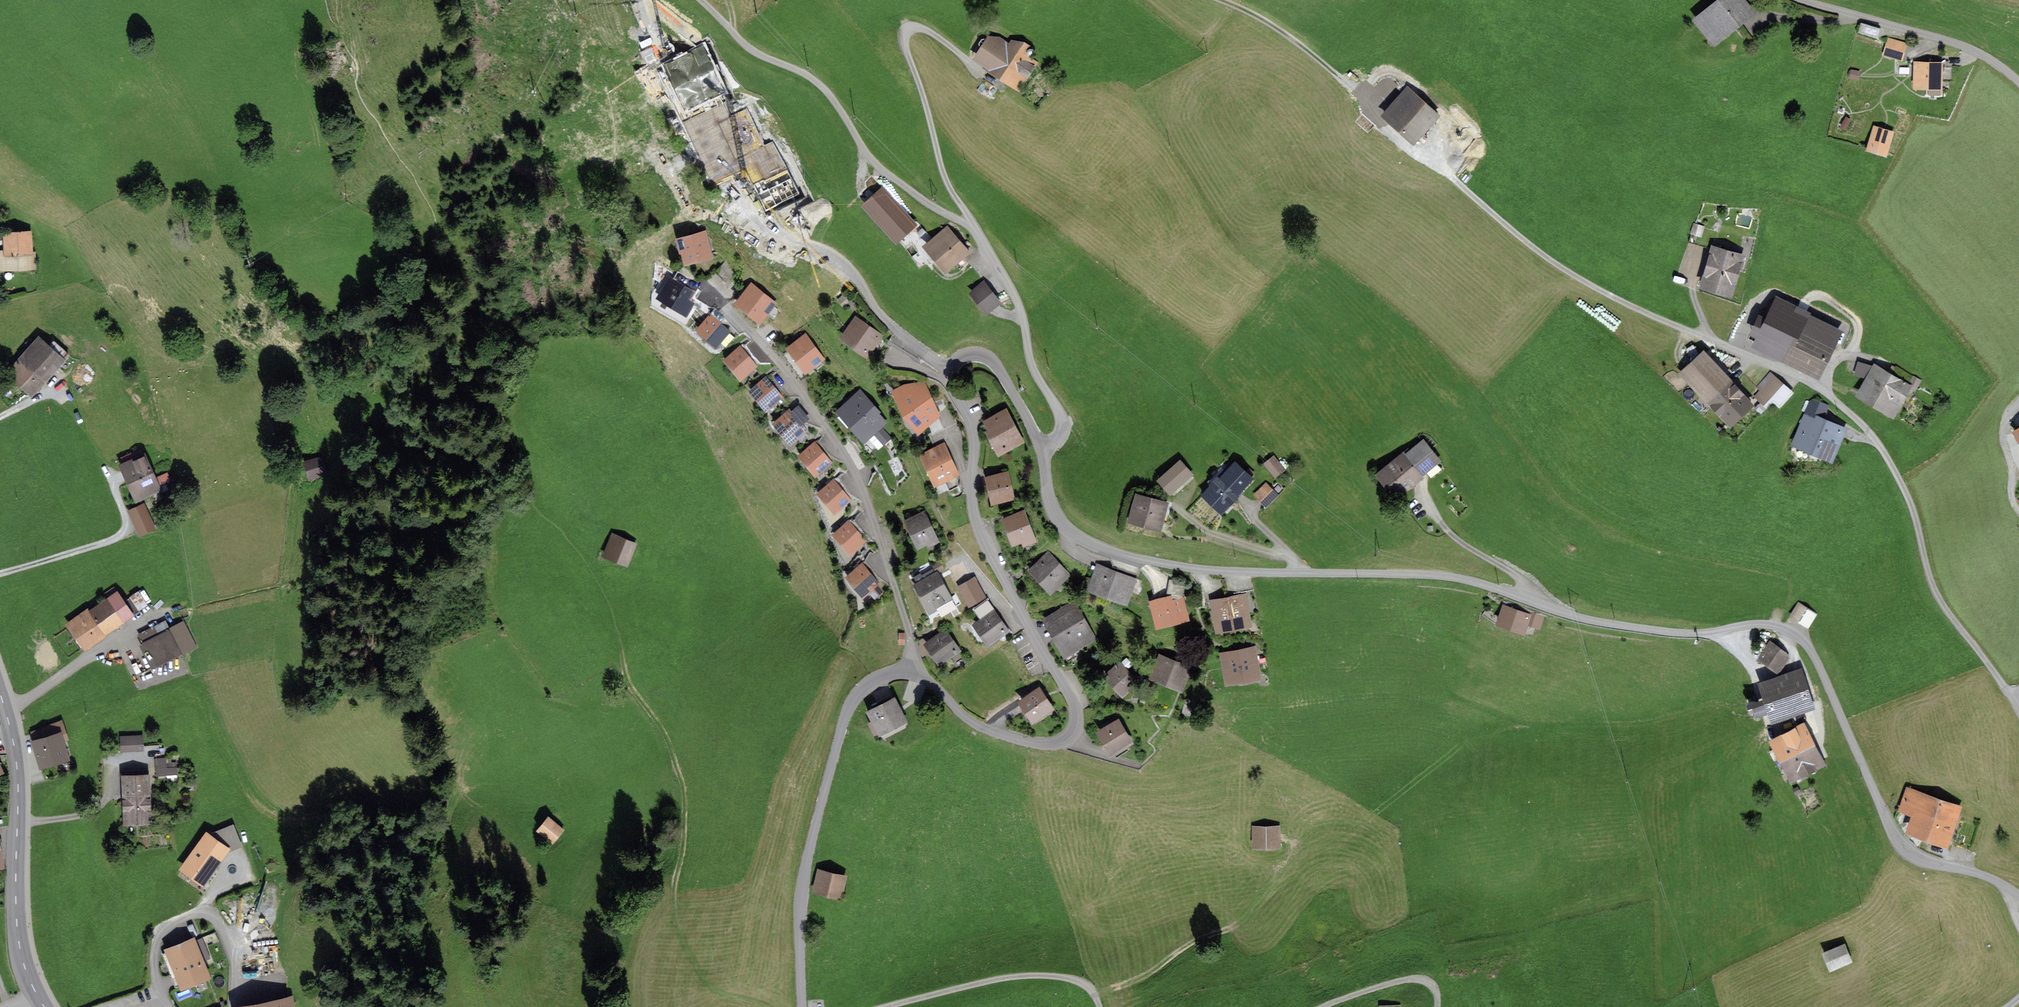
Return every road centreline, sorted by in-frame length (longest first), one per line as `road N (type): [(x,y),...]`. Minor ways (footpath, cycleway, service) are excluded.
road 1 (residential): [(1139,560),(1448,577),(1613,624),(1694,633),(1764,624),(1782,629),(1816,661),(1898,842),(1916,858),(2018,896)]
road 2 (residential): [(2018,706),(1942,604),(1907,496),(1855,417),(1793,375),(1573,275),(1374,110)]
road 3 (unclassified): [(910,671),(994,733),(1053,745),(1075,731),(1074,701),(983,540),(971,485),(973,434),(947,380),(960,358),(984,356),(1003,374),(1035,430),(1055,512),(1070,530),(1139,560)]
road 4 (residential): [(910,671),(912,643),(853,465),(776,358),(706,286)]
road 5 (unclassified): [(802,1006),(806,865),(845,718),(873,681),(910,671)]
road 6 (secondary): [(0,692),(17,771),(19,946),(45,1006)]
road 7 (track): [(2018,82),(1969,48),(1802,0)]

